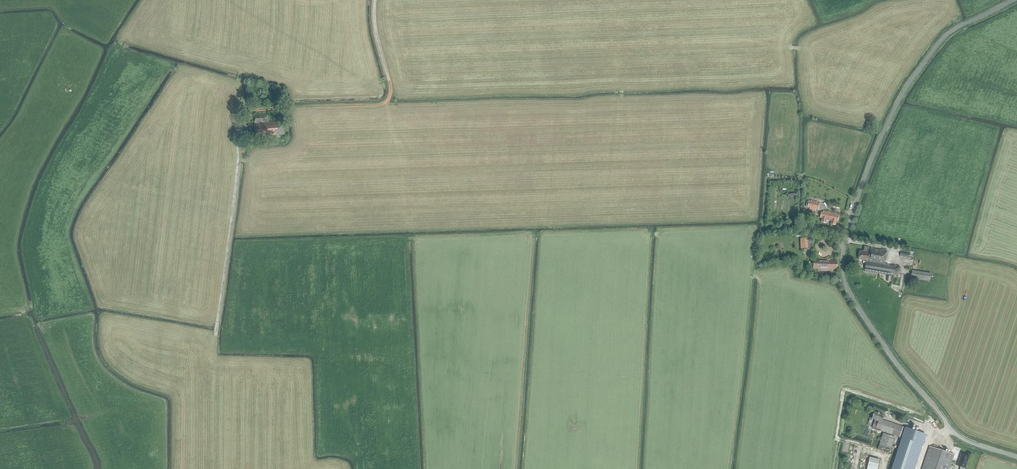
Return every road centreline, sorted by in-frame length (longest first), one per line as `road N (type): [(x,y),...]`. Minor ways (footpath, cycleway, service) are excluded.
road 1 (unclassified): [(1016,457),(951,430),(849,292),(842,261),(873,154),(904,90),(948,34),(1014,0)]

